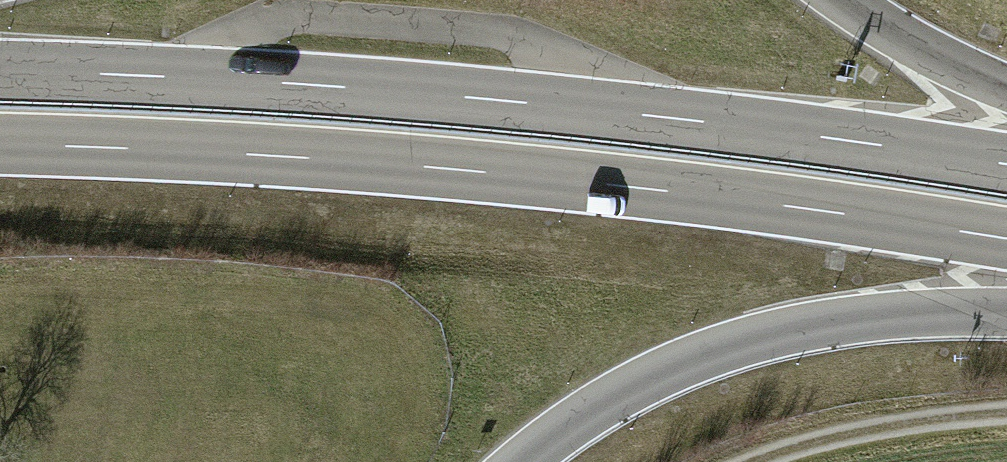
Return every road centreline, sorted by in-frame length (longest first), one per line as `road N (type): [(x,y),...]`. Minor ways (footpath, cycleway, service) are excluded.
road 1 (trunk): [(0,144),(421,166),(774,204),(1006,239)]
road 2 (trunk): [(1006,166),(524,104),(0,71)]
road 3 (trunk): [(525,461),(613,398),(734,346),(864,318),(1006,310)]
road 4 (track): [(1006,412),(903,423),(754,461)]
road 5 (trunk): [(1006,91),(842,0)]

